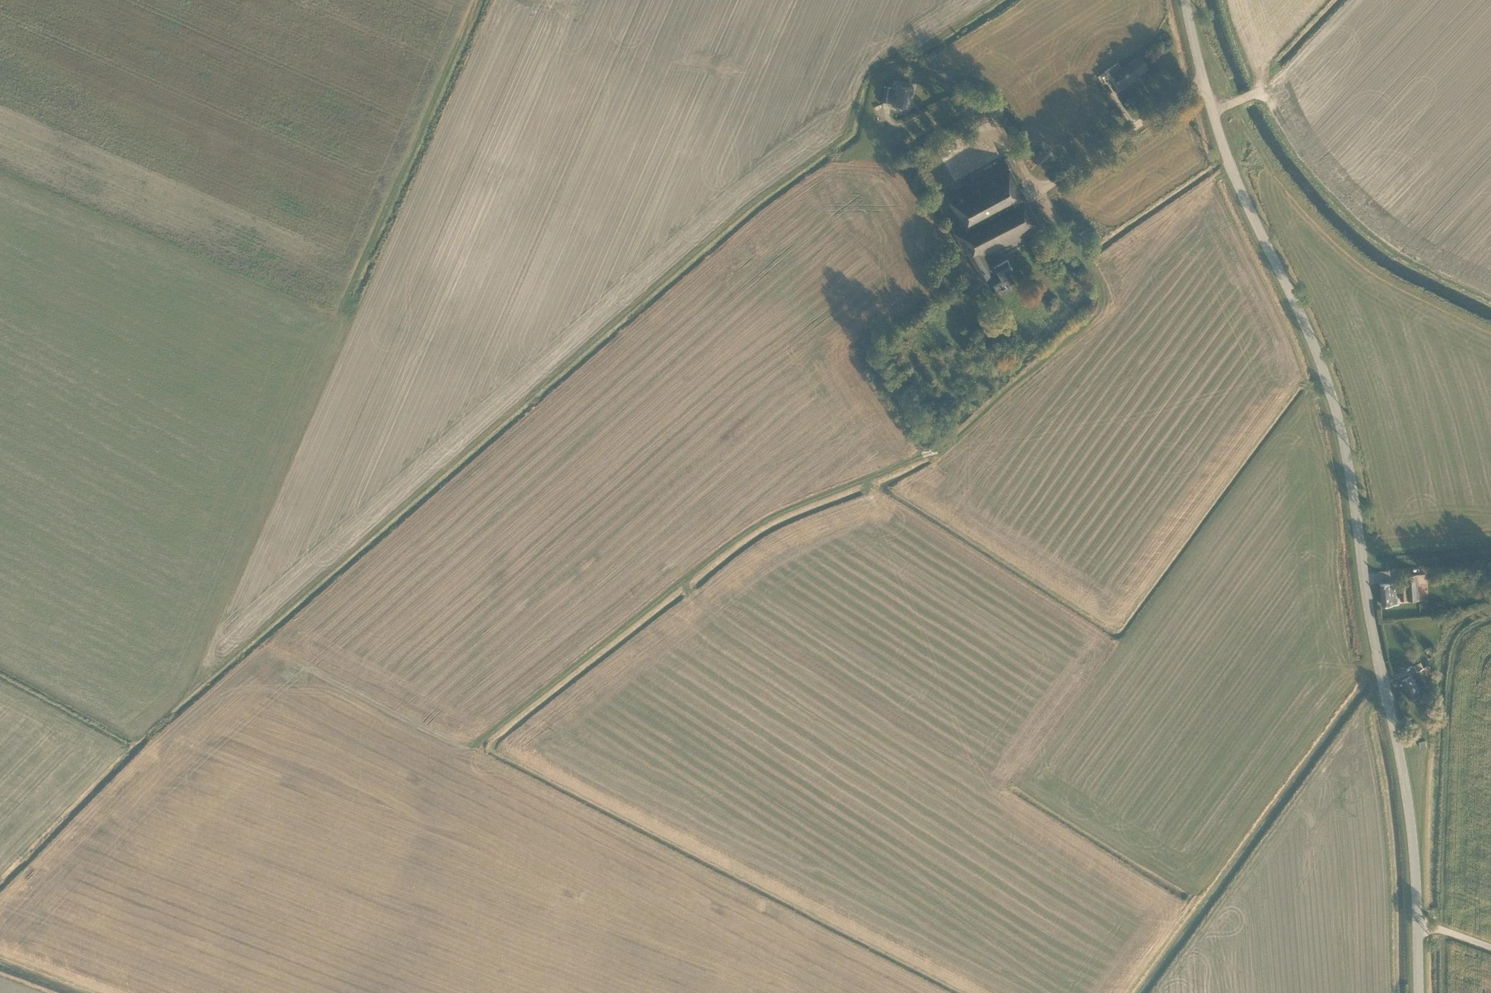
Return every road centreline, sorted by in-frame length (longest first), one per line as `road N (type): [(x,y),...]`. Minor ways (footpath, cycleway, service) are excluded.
road 1 (tertiary): [(1420,992),(1411,832),(1347,456),(1305,324),(1222,142),(1185,0)]

